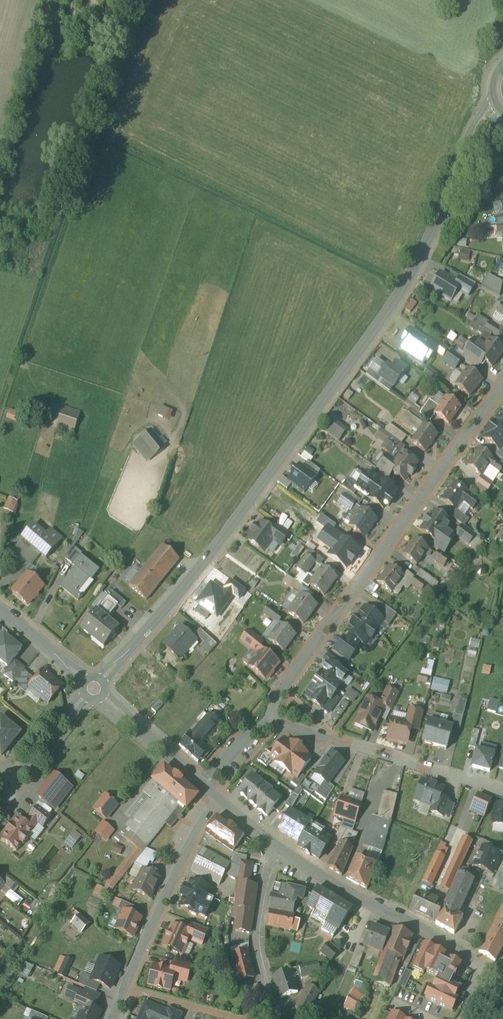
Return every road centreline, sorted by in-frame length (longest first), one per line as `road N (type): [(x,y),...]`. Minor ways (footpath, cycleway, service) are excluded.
road 1 (tertiary): [(497,105),(472,136),(399,296),(207,560),(94,688)]
road 2 (residential): [(271,726),(285,687),(502,388)]
road 3 (residential): [(271,726),(502,791)]
road 4 (residential): [(221,801),(128,989)]
road 5 (residential): [(458,950),(279,850)]
road 6 (residential): [(279,850),(259,948),(280,1018)]
road 7 (tertiary): [(94,688),(0,806)]
road 8 (residential): [(207,787),(94,688)]
road 9 (tertiary): [(94,688),(0,612)]

